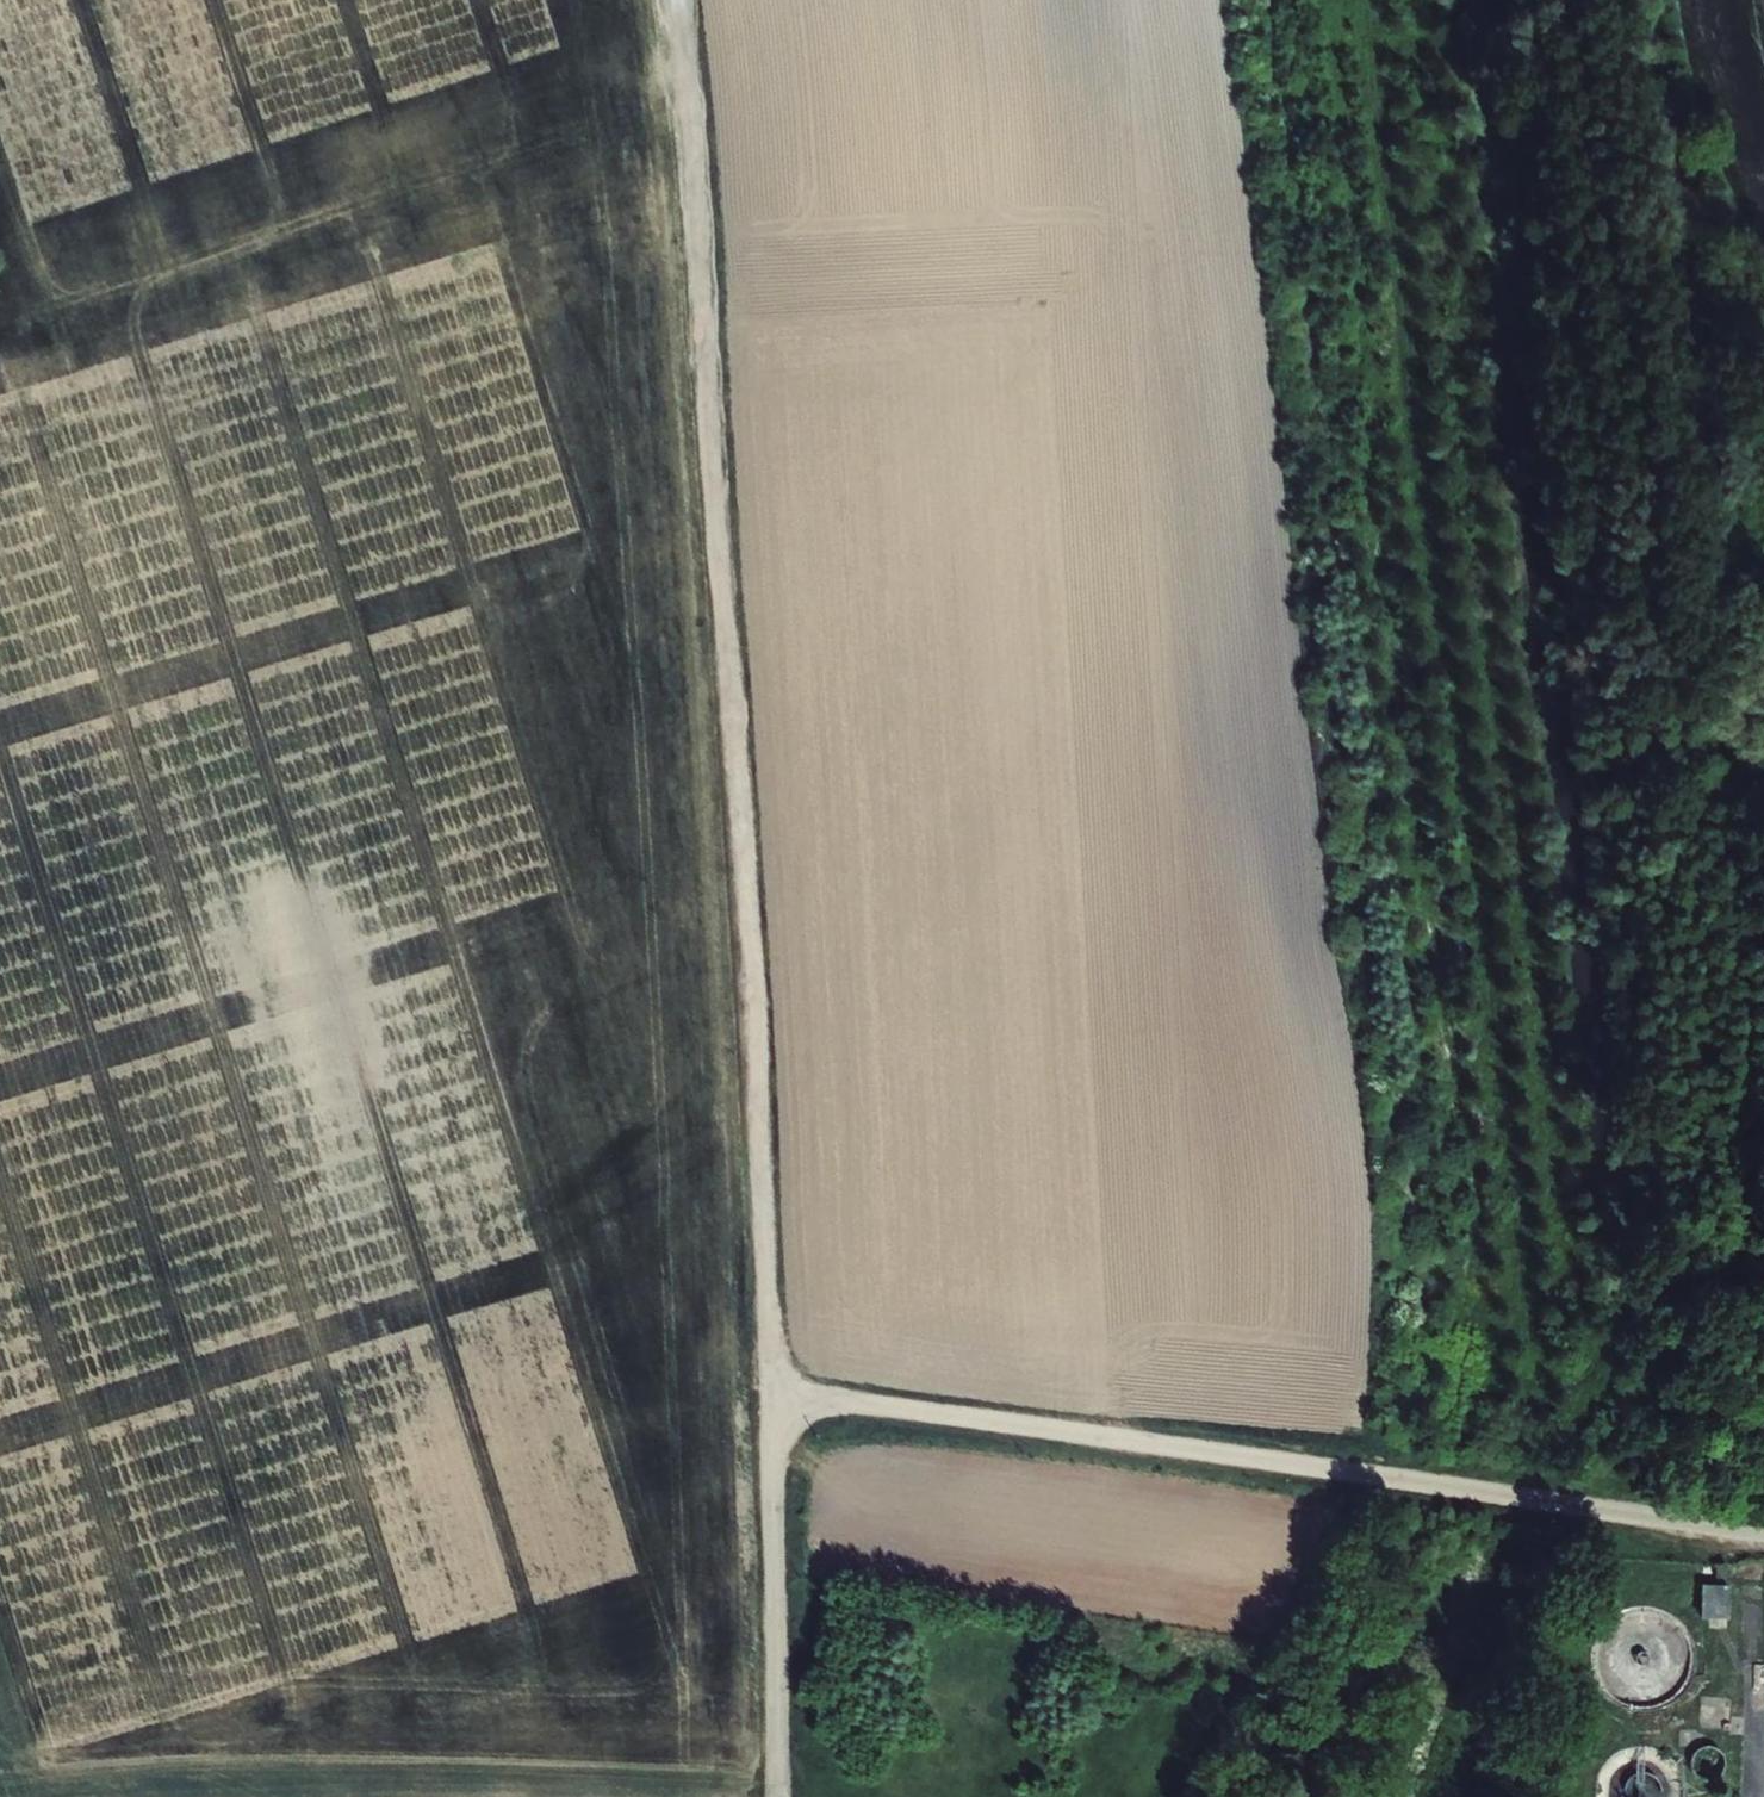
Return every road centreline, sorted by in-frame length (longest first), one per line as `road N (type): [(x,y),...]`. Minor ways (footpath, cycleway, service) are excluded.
road 1 (track): [(657,0),(743,931),(772,1388)]
road 2 (unclassified): [(772,1388),(775,1796)]

